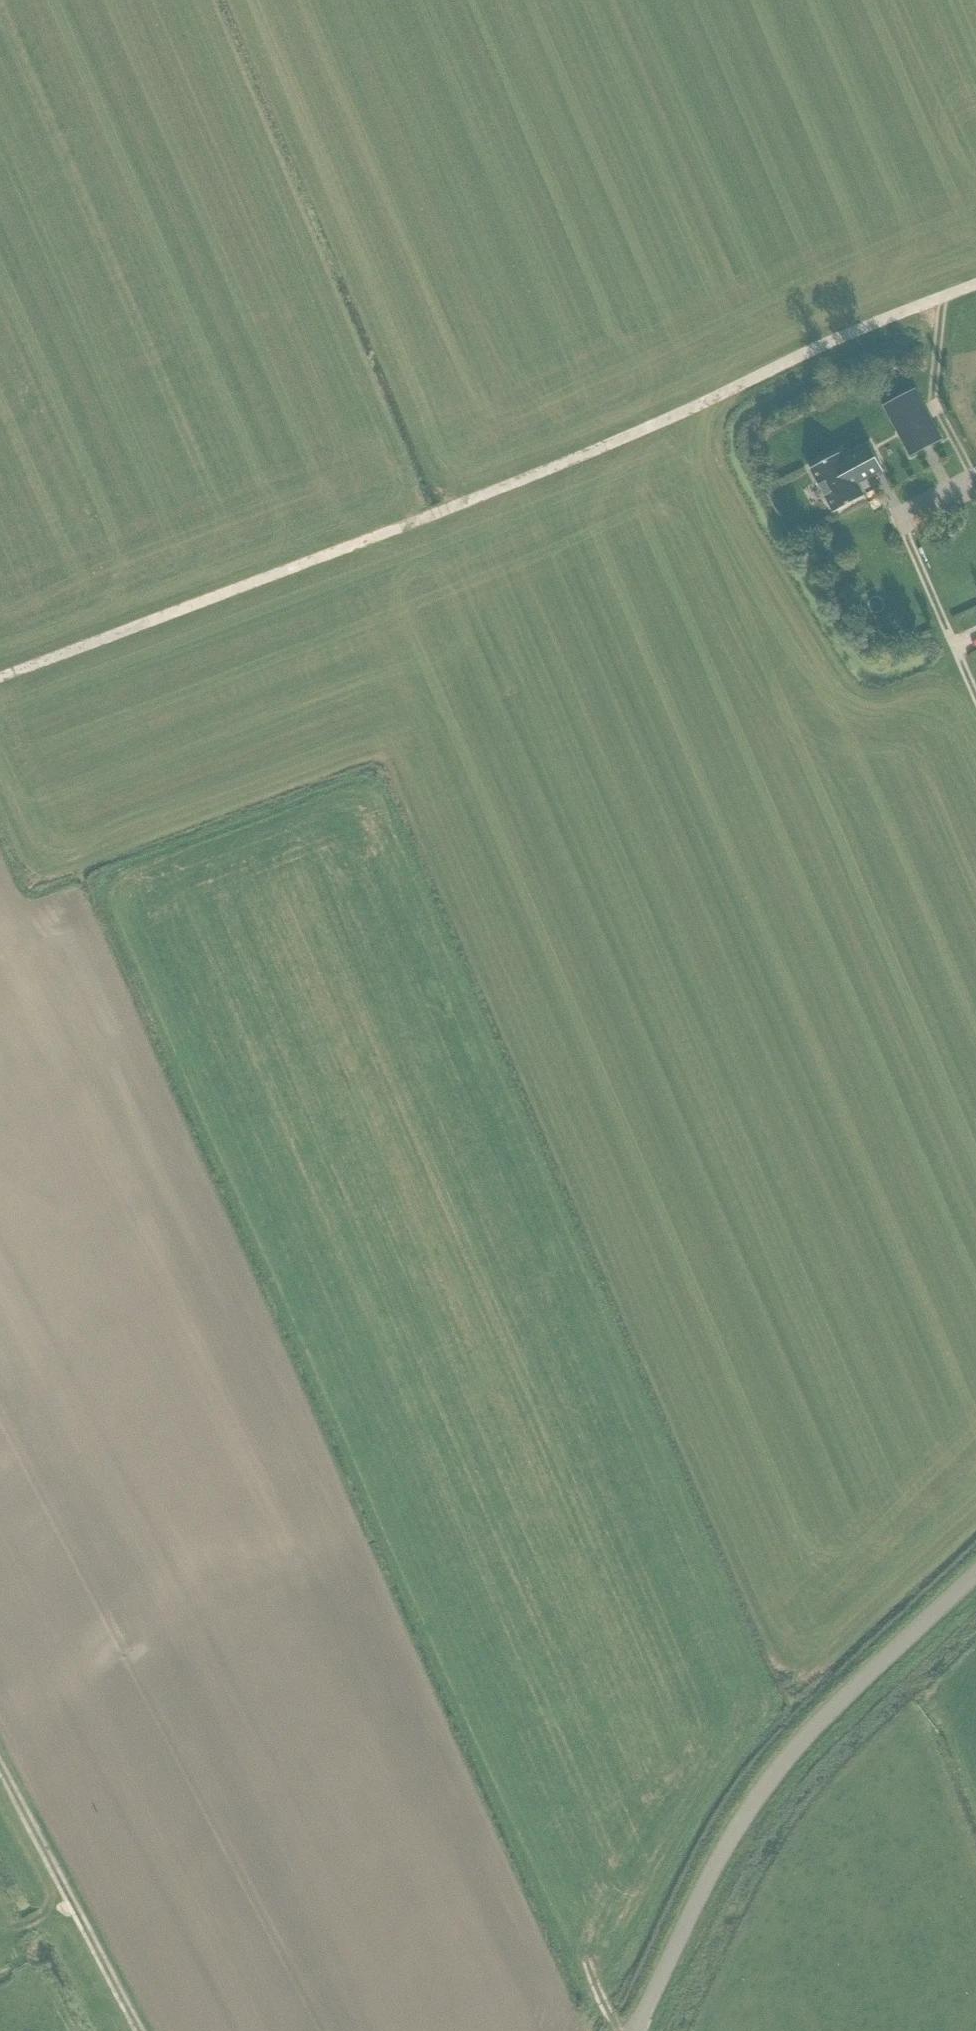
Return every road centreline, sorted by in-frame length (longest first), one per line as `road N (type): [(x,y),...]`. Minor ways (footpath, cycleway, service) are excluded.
road 1 (track): [(975,287),(631,433),(2,677)]
road 2 (unclassified): [(639,2030),(682,1937),(765,1791),(869,1677),(975,1579)]
road 3 (track): [(975,481),(932,402),(941,301)]
road 4 (track): [(73,1902),(0,1765)]
road 5 (track): [(140,2030),(73,1902)]

